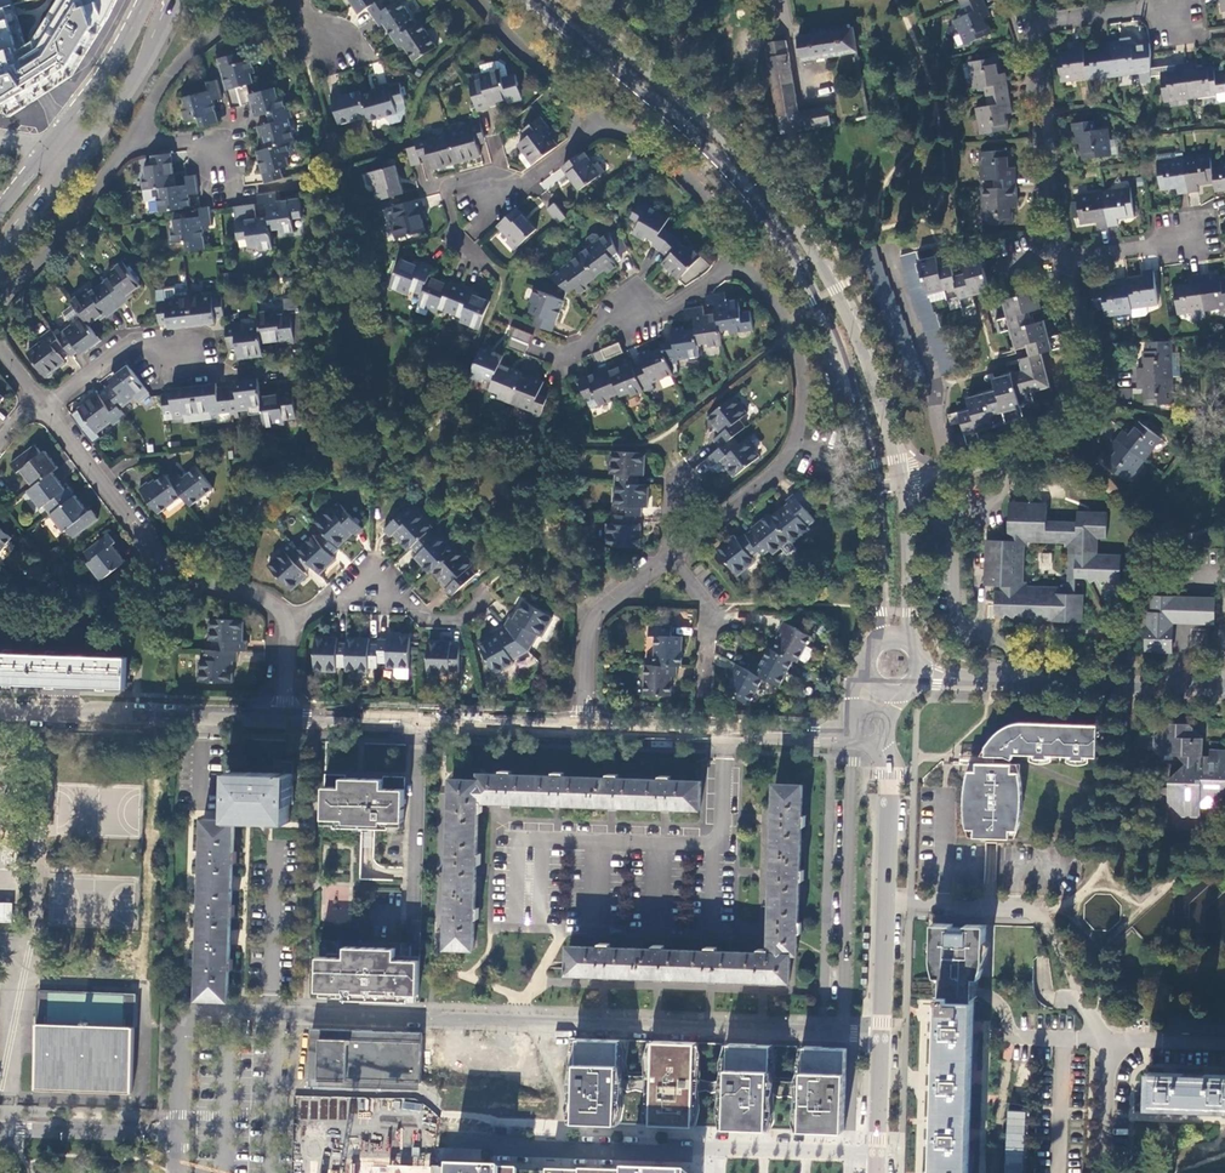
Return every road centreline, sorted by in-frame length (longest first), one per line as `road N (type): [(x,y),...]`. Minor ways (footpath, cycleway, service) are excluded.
road 1 (tertiary): [(537,0),(703,144),(788,246),(859,407),(877,487)]
road 2 (tertiary): [(898,483),(877,393),(841,298),(812,251),(766,189),(560,0)]
road 3 (residential): [(876,1155),(340,1140),(323,1150),(321,1172)]
road 4 (residential): [(278,1013),(840,1034)]
road 5 (residential): [(898,483),(1055,443),(1095,416),(1107,374),(1064,261)]
road 6 (residential): [(674,555),(779,472),(798,437),(803,391),(791,332),(738,261)]
road 7 (residential): [(42,406),(155,555),(186,577),(269,602),(289,622)]
road 8 (residential): [(285,715),(585,725)]
road 9 (tertiary): [(881,1035),(892,773),(878,745)]
road 10 (residential): [(0,705),(285,715)]
road 11 (residential): [(585,725),(840,734)]
road 12 (residential): [(608,118),(524,184),(448,187),(456,234),(470,253)]
road 13 (residential): [(1064,261),(1030,24)]
road 14 (residential): [(1224,690),(985,679)]
road 15 (residential): [(738,261),(666,312),(608,320),(576,352),(537,345)]
road 16 (residential): [(289,622),(331,599),(362,597),(410,602),(426,621),(461,620),(488,594)]
road 17 (residential): [(133,137),(0,311)]
road 18 (residential): [(585,725),(591,625),(674,555)]
road 19 (residential): [(278,1013),(204,1011),(188,1018),(179,1133)]
road 20 (residential): [(275,0),(190,52),(133,137)]
road 21 (residential): [(738,261),(695,187),(608,118)]
road 22 (residential): [(179,1133),(0,1129)]
road 23 (residential): [(608,118),(476,0)]
road 24 (primary): [(84,150),(140,77),(174,0)]
road 25 (residential): [(1030,24),(1174,2),(1178,31)]
road 26 (residential): [(42,406),(131,345),(188,359)]
road 27 (residential): [(674,555),(706,603),(705,703)]
road 28 (tertiary): [(911,639),(898,483)]
road 29 (tertiary): [(877,487),(883,635)]
road 30 (residential): [(1064,261),(1199,239)]
road 31 (primary): [(0,256),(84,150)]

